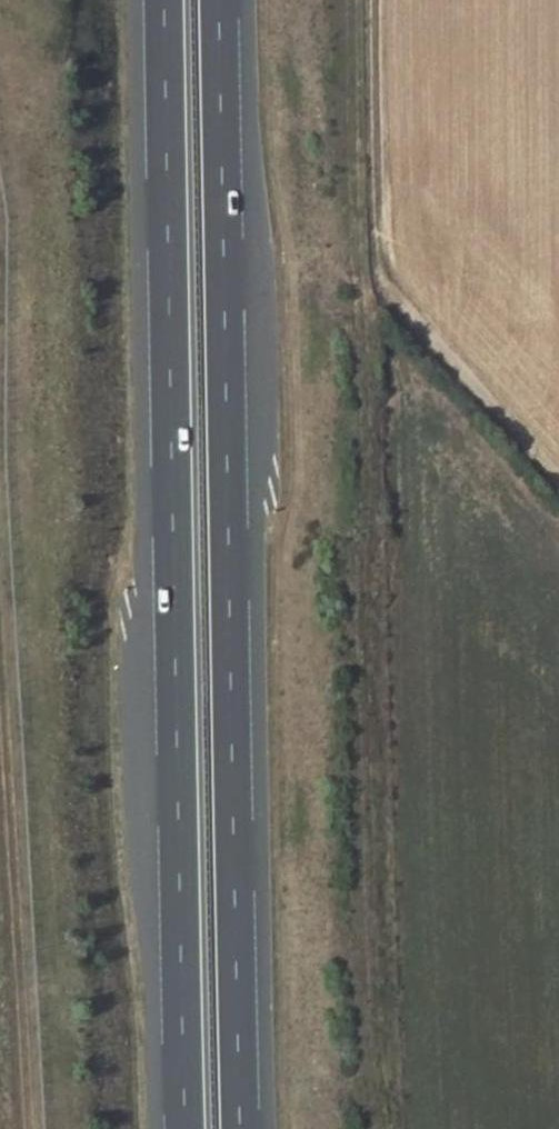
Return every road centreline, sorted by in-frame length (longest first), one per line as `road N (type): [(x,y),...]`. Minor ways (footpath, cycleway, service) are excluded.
road 1 (motorway): [(163,0),(185,1128)]
road 2 (motorway): [(241,1128),(220,0)]
road 3 (track): [(558,480),(384,282),(377,261),(376,0)]

